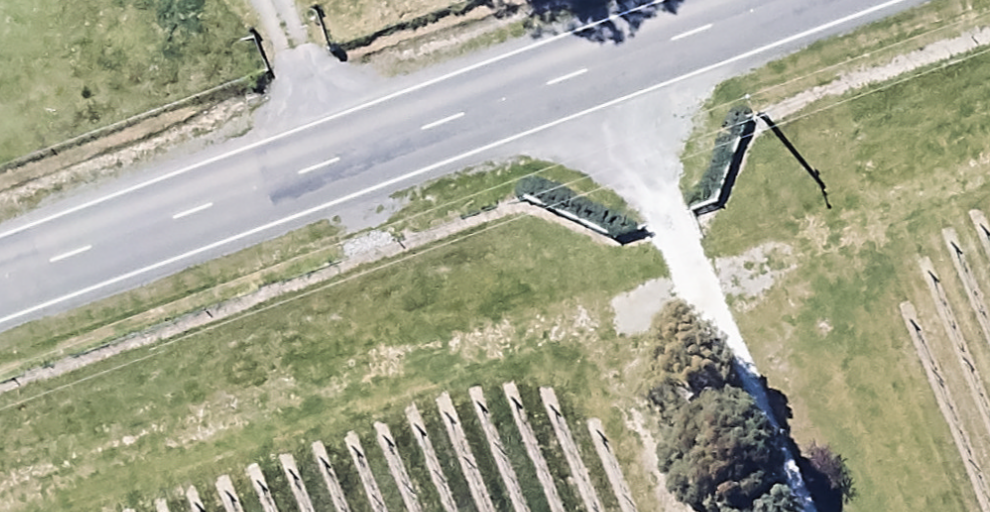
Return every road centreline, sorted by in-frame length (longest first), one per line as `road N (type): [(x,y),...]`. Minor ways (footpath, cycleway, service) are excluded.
road 1 (track): [(989,161),(0,509)]
road 2 (primary): [(0,249),(701,0)]
road 3 (track): [(593,38),(801,511)]

